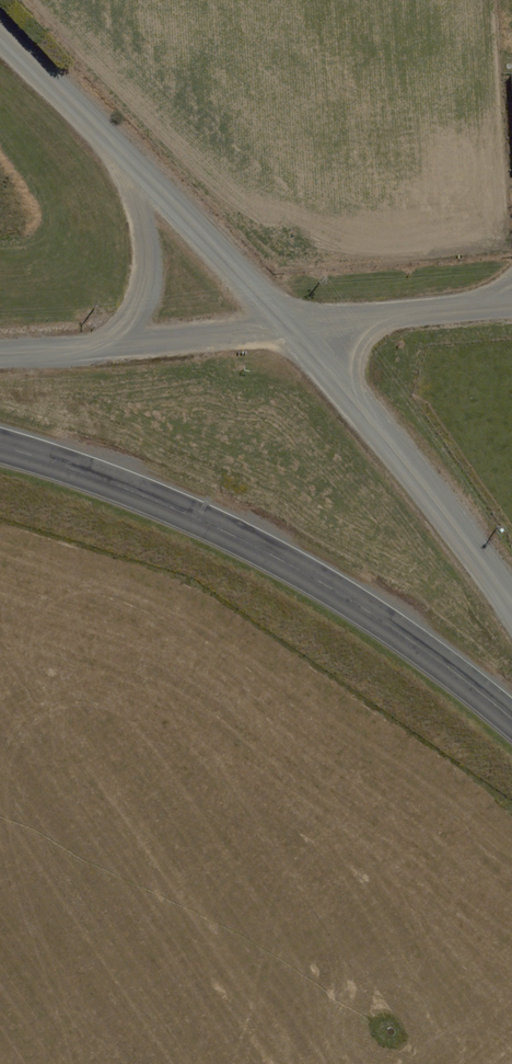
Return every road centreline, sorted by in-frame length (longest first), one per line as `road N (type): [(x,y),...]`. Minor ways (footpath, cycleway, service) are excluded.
road 1 (tertiary): [(0,450),(139,495),(313,580),(511,732)]
road 2 (unclassified): [(0,25),(293,326)]
road 3 (unclassified): [(293,326),(511,613)]
road 4 (unclassified): [(0,355),(293,326)]
road 5 (unclassified): [(293,326),(511,300)]

